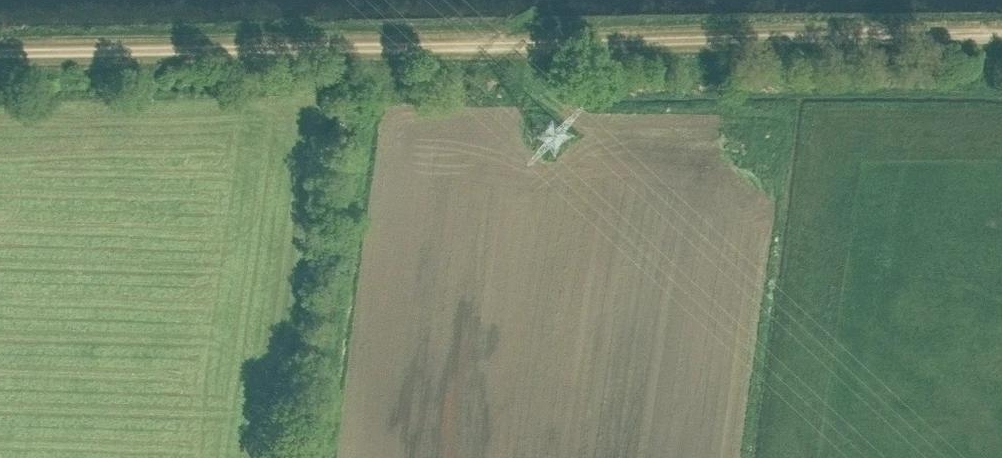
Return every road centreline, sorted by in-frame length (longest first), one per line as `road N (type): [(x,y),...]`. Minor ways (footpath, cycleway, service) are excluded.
road 1 (track): [(1001,40),(765,36),(0,55)]

